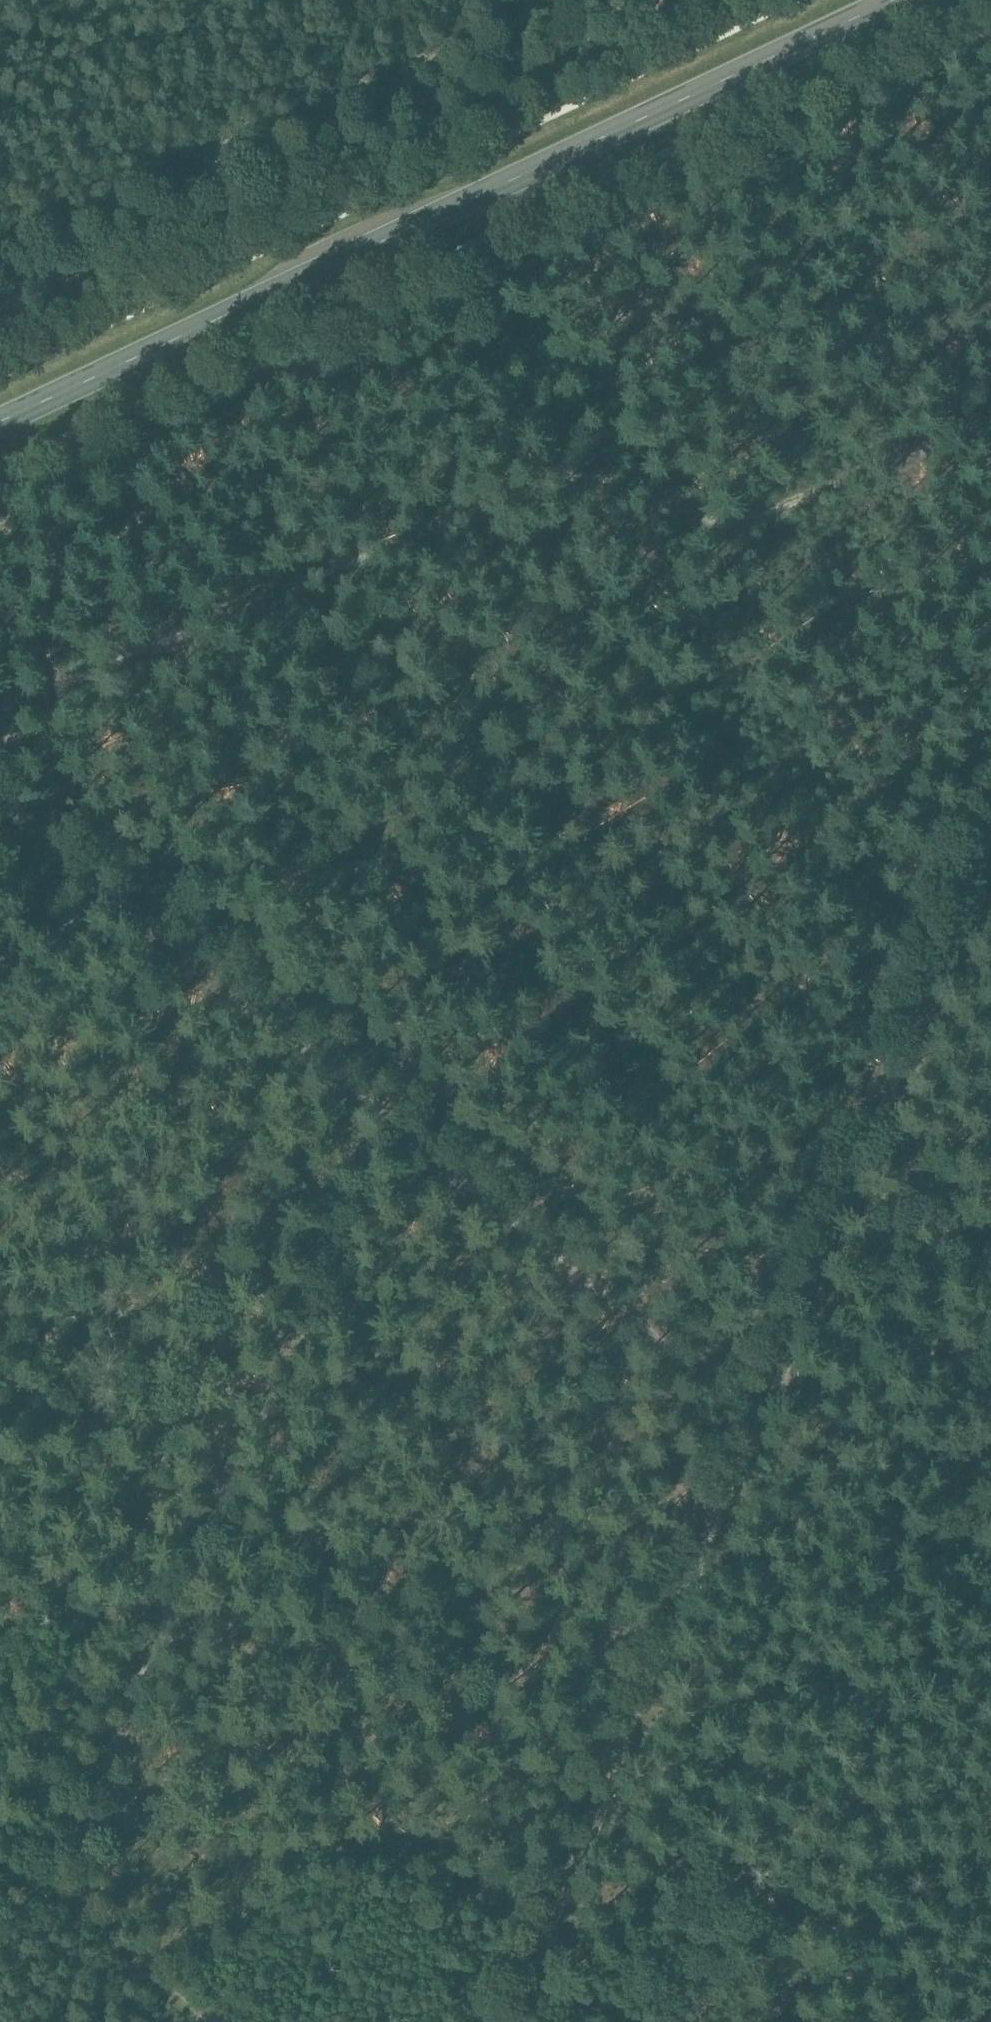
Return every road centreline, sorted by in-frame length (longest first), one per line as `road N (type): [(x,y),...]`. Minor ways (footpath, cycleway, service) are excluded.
road 1 (secondary): [(0,421),(889,0)]
road 2 (track): [(797,1317),(990,829)]
road 3 (track): [(990,1339),(864,1339),(797,1317)]

